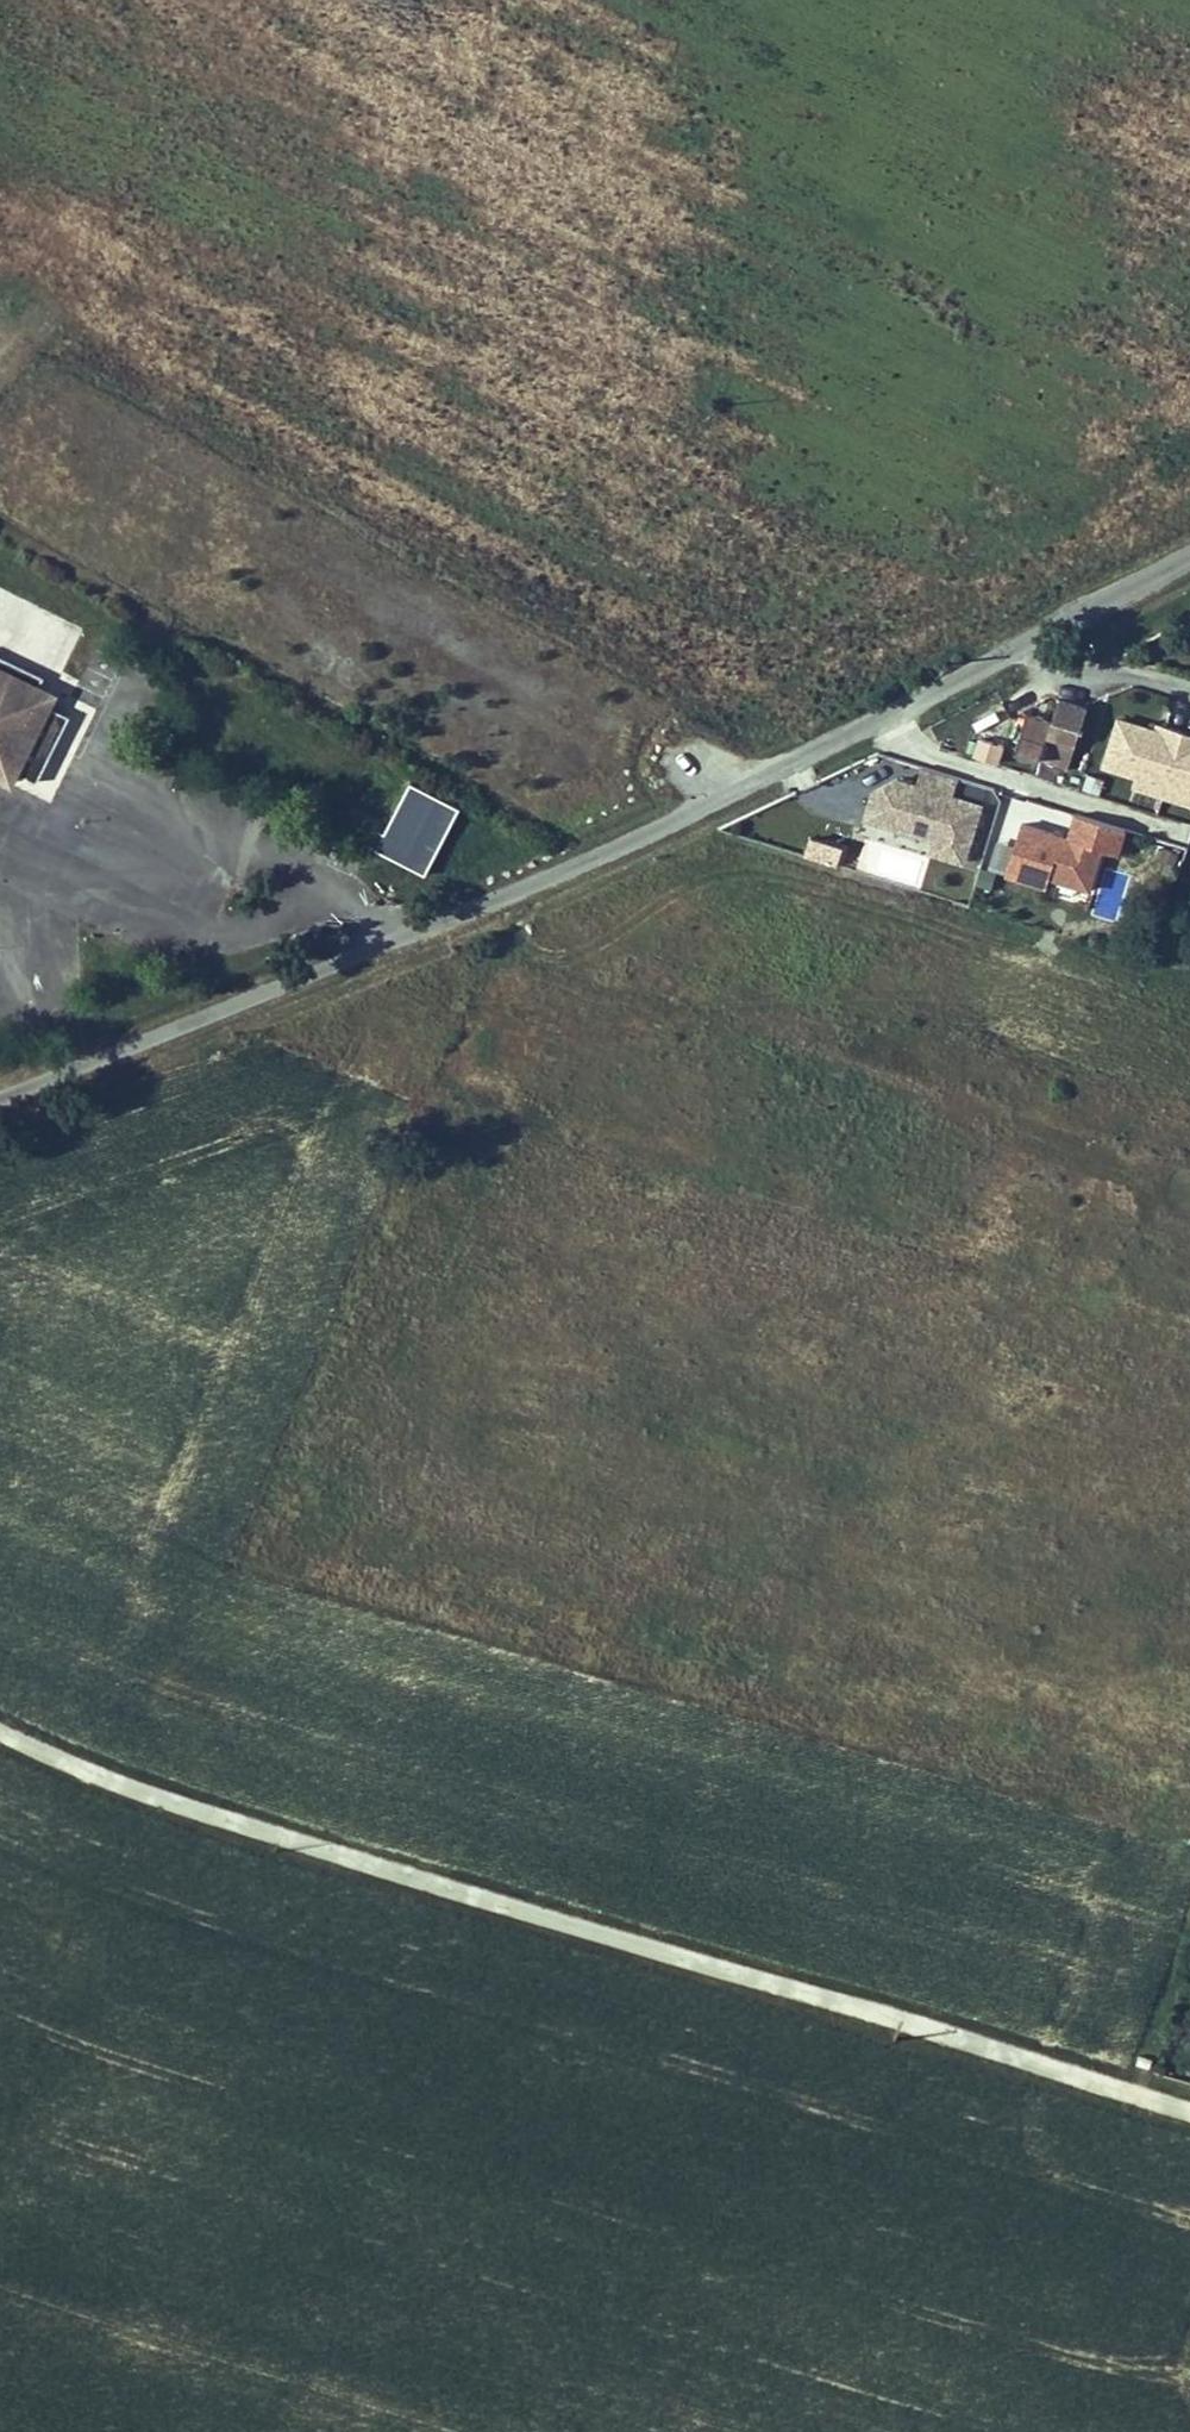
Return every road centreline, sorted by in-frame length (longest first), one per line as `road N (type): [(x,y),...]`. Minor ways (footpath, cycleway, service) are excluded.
road 1 (unclassified): [(1189,2111),(584,1932),(0,1730)]
road 2 (unclassified): [(0,1099),(396,939),(668,818),(1019,635)]
road 3 (unclassified): [(1019,635),(1189,541)]
road 4 (residential): [(1019,635),(1189,683)]

